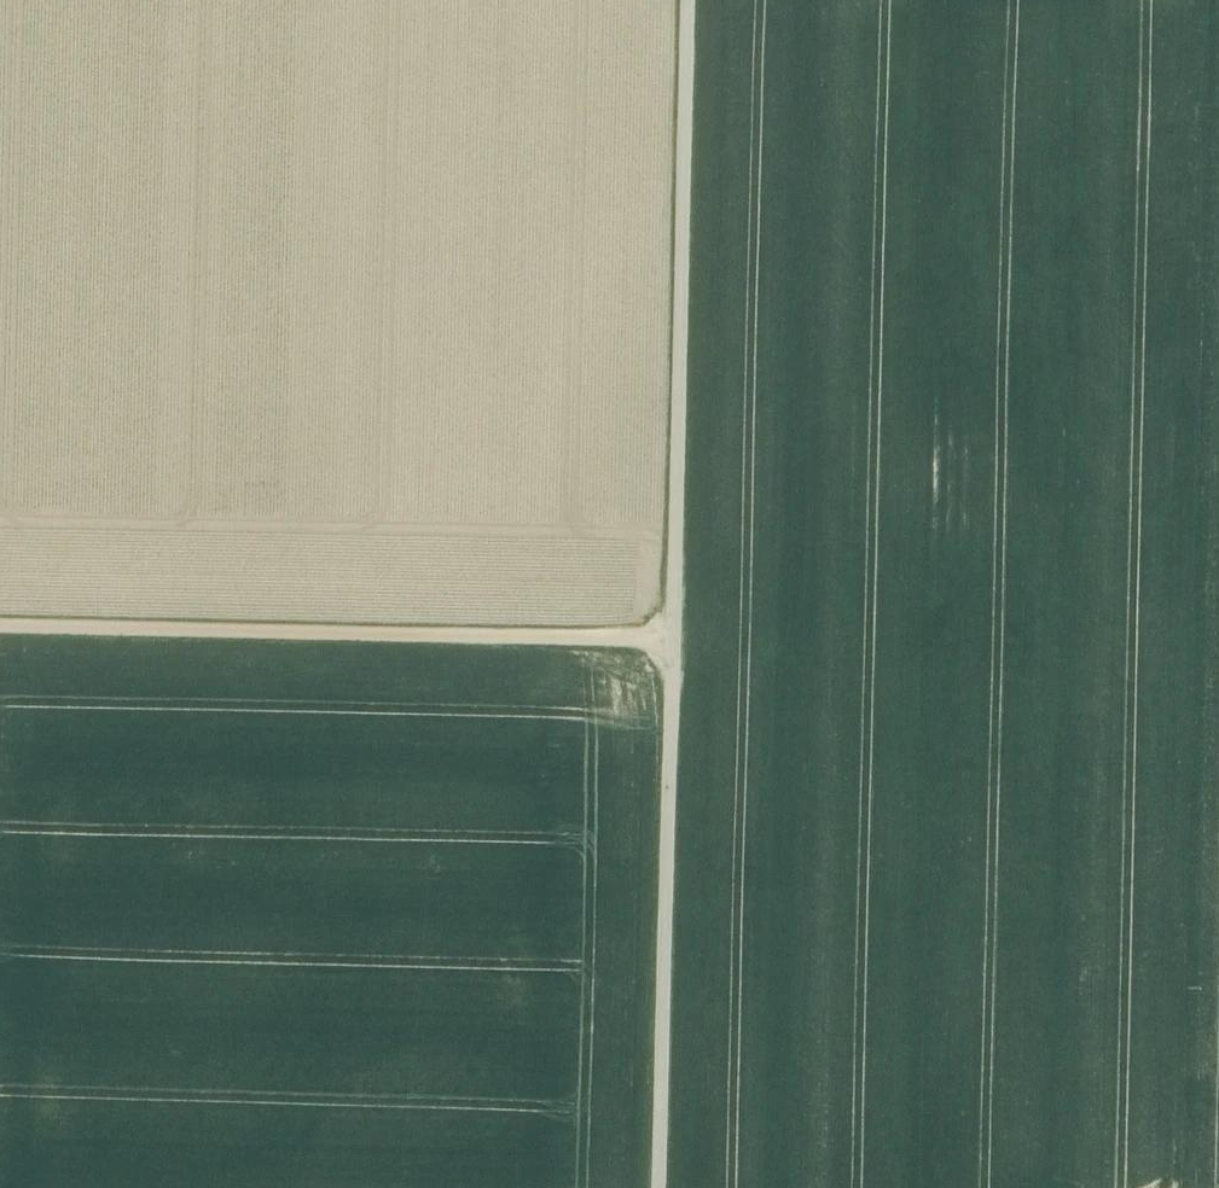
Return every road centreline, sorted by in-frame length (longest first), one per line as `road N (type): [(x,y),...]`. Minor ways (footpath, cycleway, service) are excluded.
road 1 (track): [(663,1187),(687,0)]
road 2 (track): [(0,626),(674,640)]

